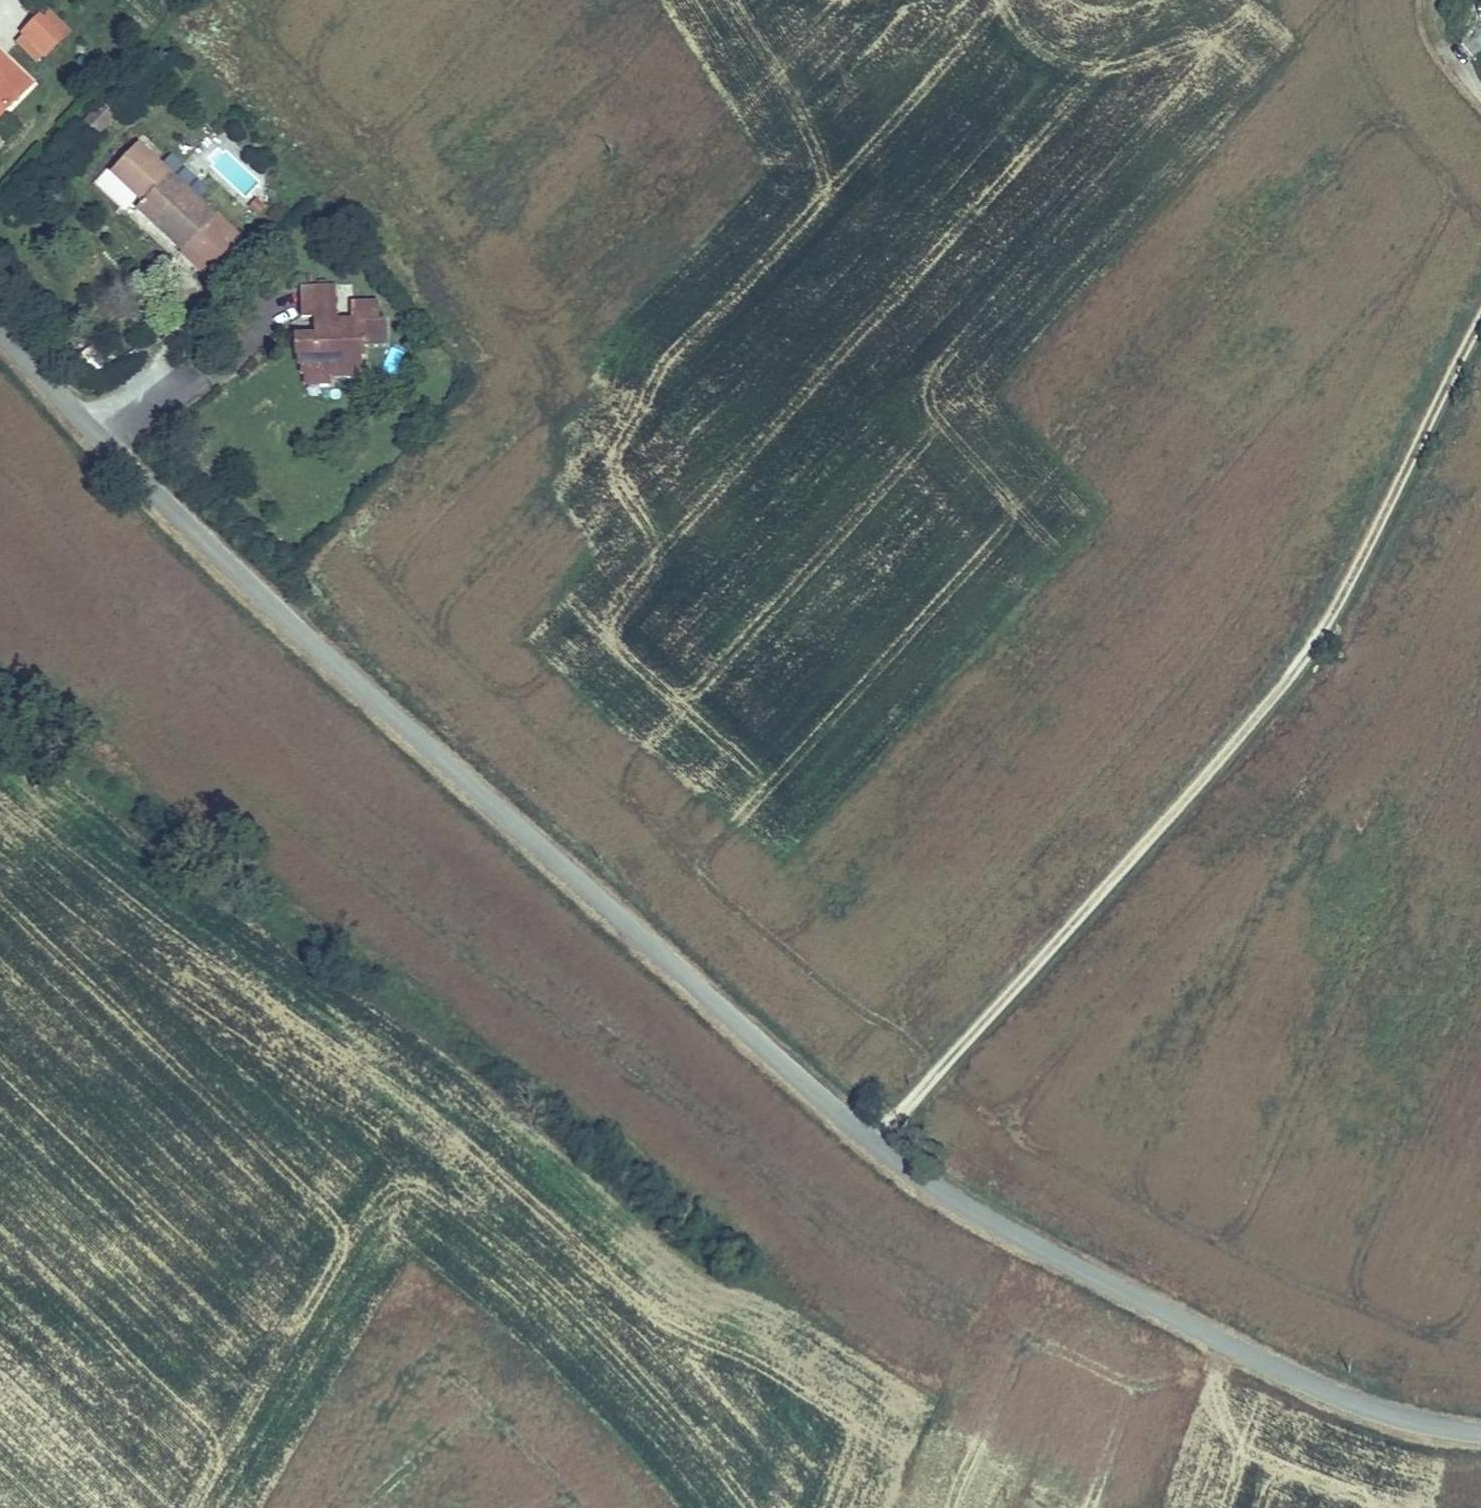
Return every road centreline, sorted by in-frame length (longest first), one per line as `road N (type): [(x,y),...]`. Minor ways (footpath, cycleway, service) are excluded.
road 1 (tertiary): [(1480,1431),(1428,1424),(1336,1395),(914,1178),(222,558),(0,328)]
road 2 (track): [(869,1144),(1161,805),(1310,618),(1480,314)]

